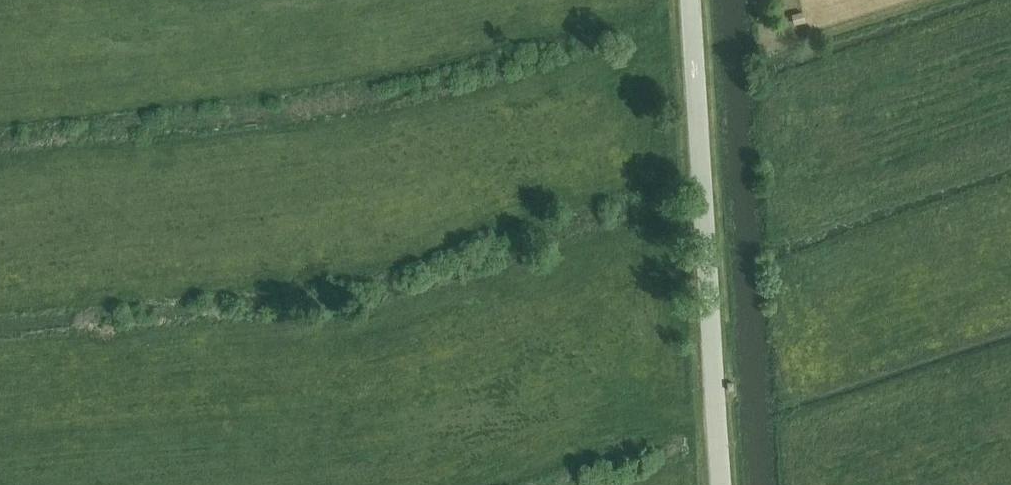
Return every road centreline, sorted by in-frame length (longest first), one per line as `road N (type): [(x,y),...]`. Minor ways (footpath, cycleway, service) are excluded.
road 1 (unclassified): [(722,484),(691,0)]

